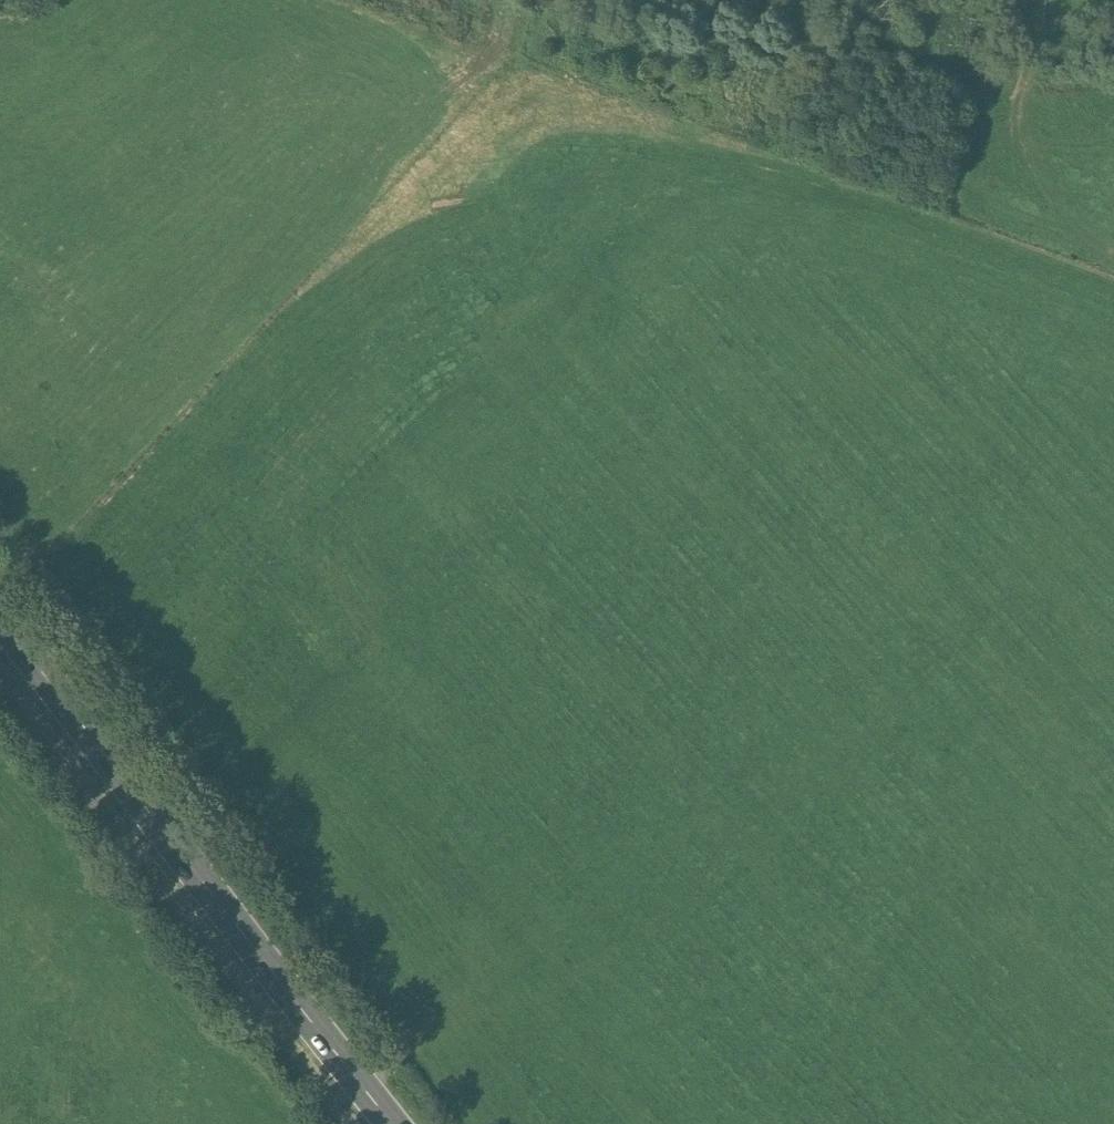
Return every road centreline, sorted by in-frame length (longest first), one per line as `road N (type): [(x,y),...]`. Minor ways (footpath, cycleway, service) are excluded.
road 1 (primary): [(0,619),(391,1123)]

